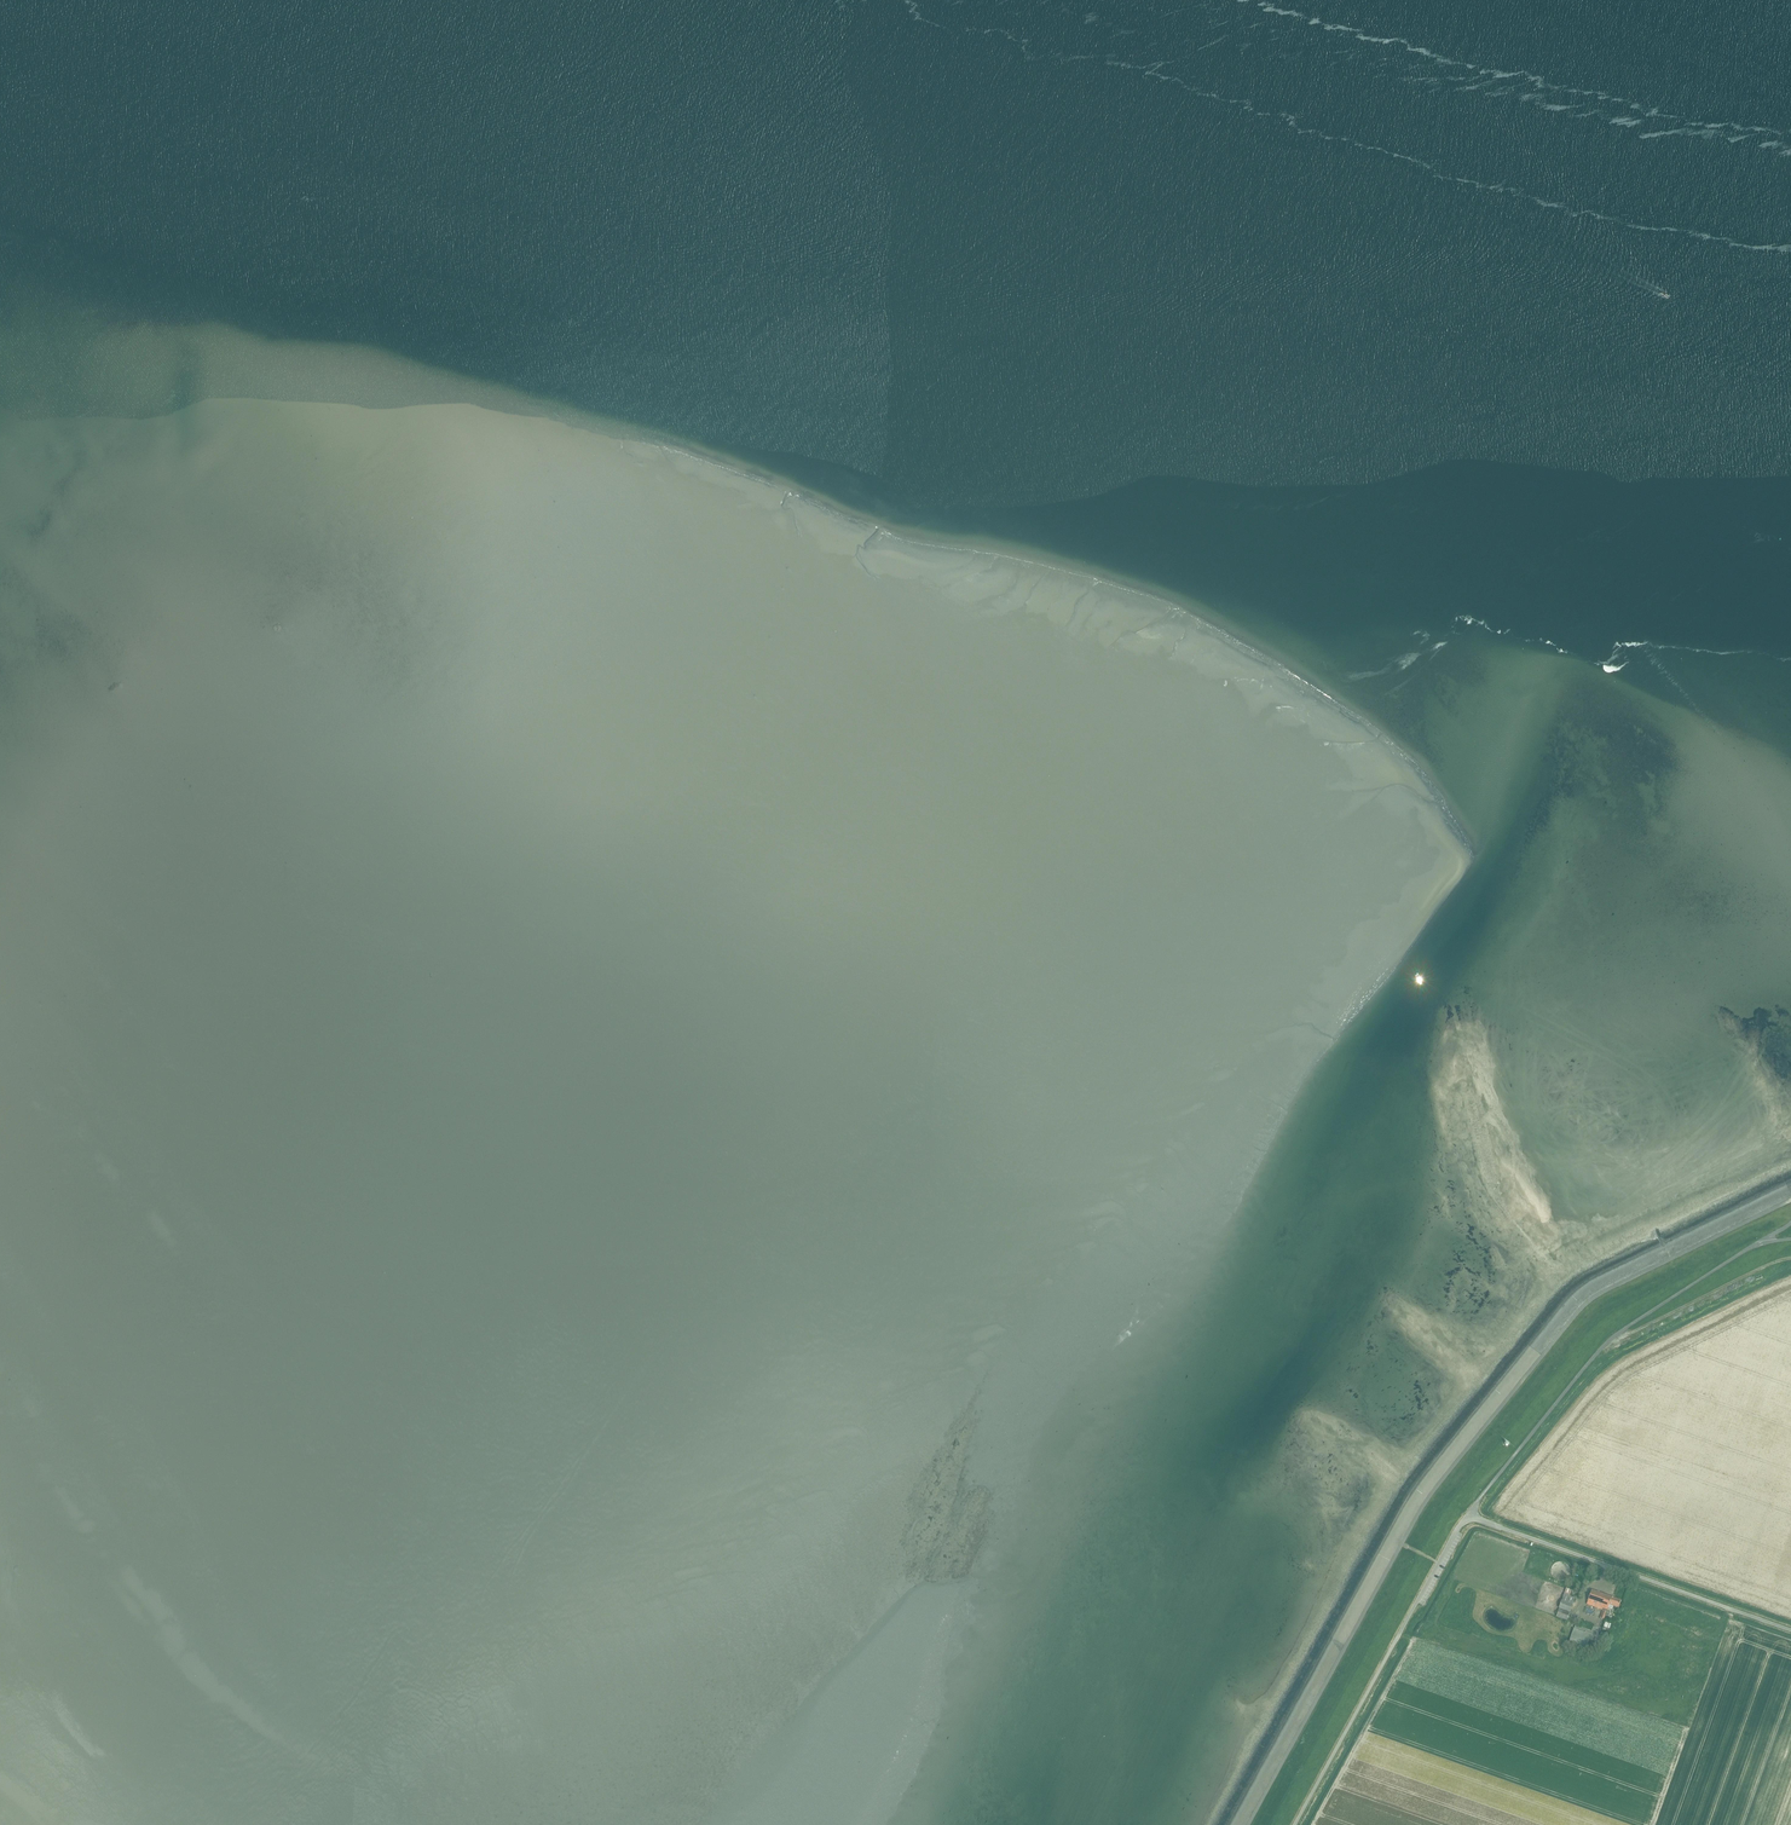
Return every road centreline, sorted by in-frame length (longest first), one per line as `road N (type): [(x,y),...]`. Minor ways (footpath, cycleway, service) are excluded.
road 1 (unclassified): [(1468,1515),(1601,1350),(1790,1258)]
road 2 (unclassified): [(1294,1824),(1468,1515)]
road 3 (unclassified): [(1790,1630),(1468,1515)]

